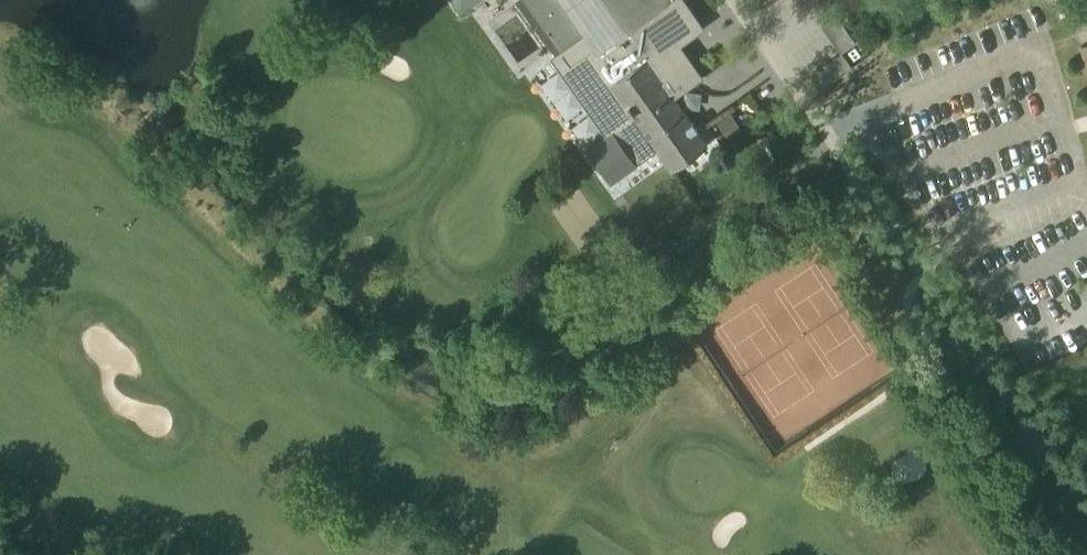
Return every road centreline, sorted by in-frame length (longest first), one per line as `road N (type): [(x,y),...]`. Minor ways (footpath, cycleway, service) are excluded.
road 1 (unclassified): [(1086,503),(738,0)]

